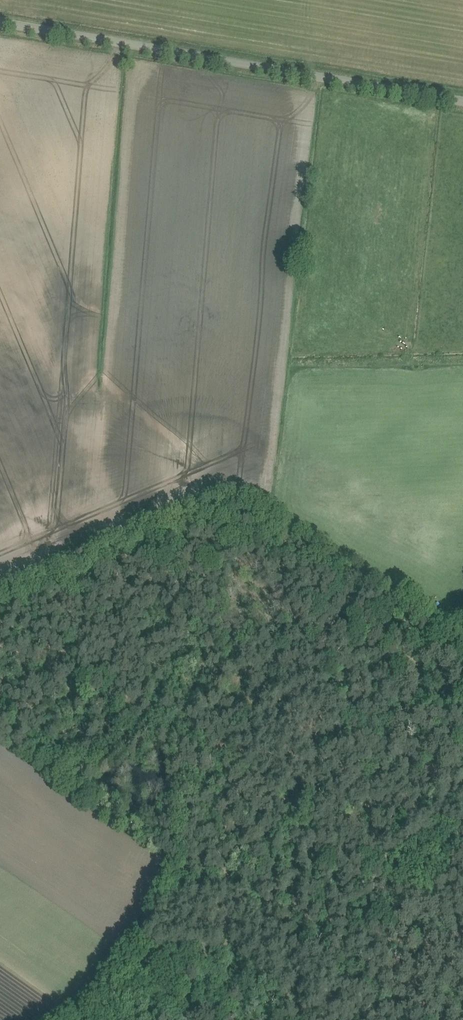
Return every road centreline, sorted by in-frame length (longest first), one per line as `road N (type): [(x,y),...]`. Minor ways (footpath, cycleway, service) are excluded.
road 1 (unclassified): [(462,101),(0,21)]

